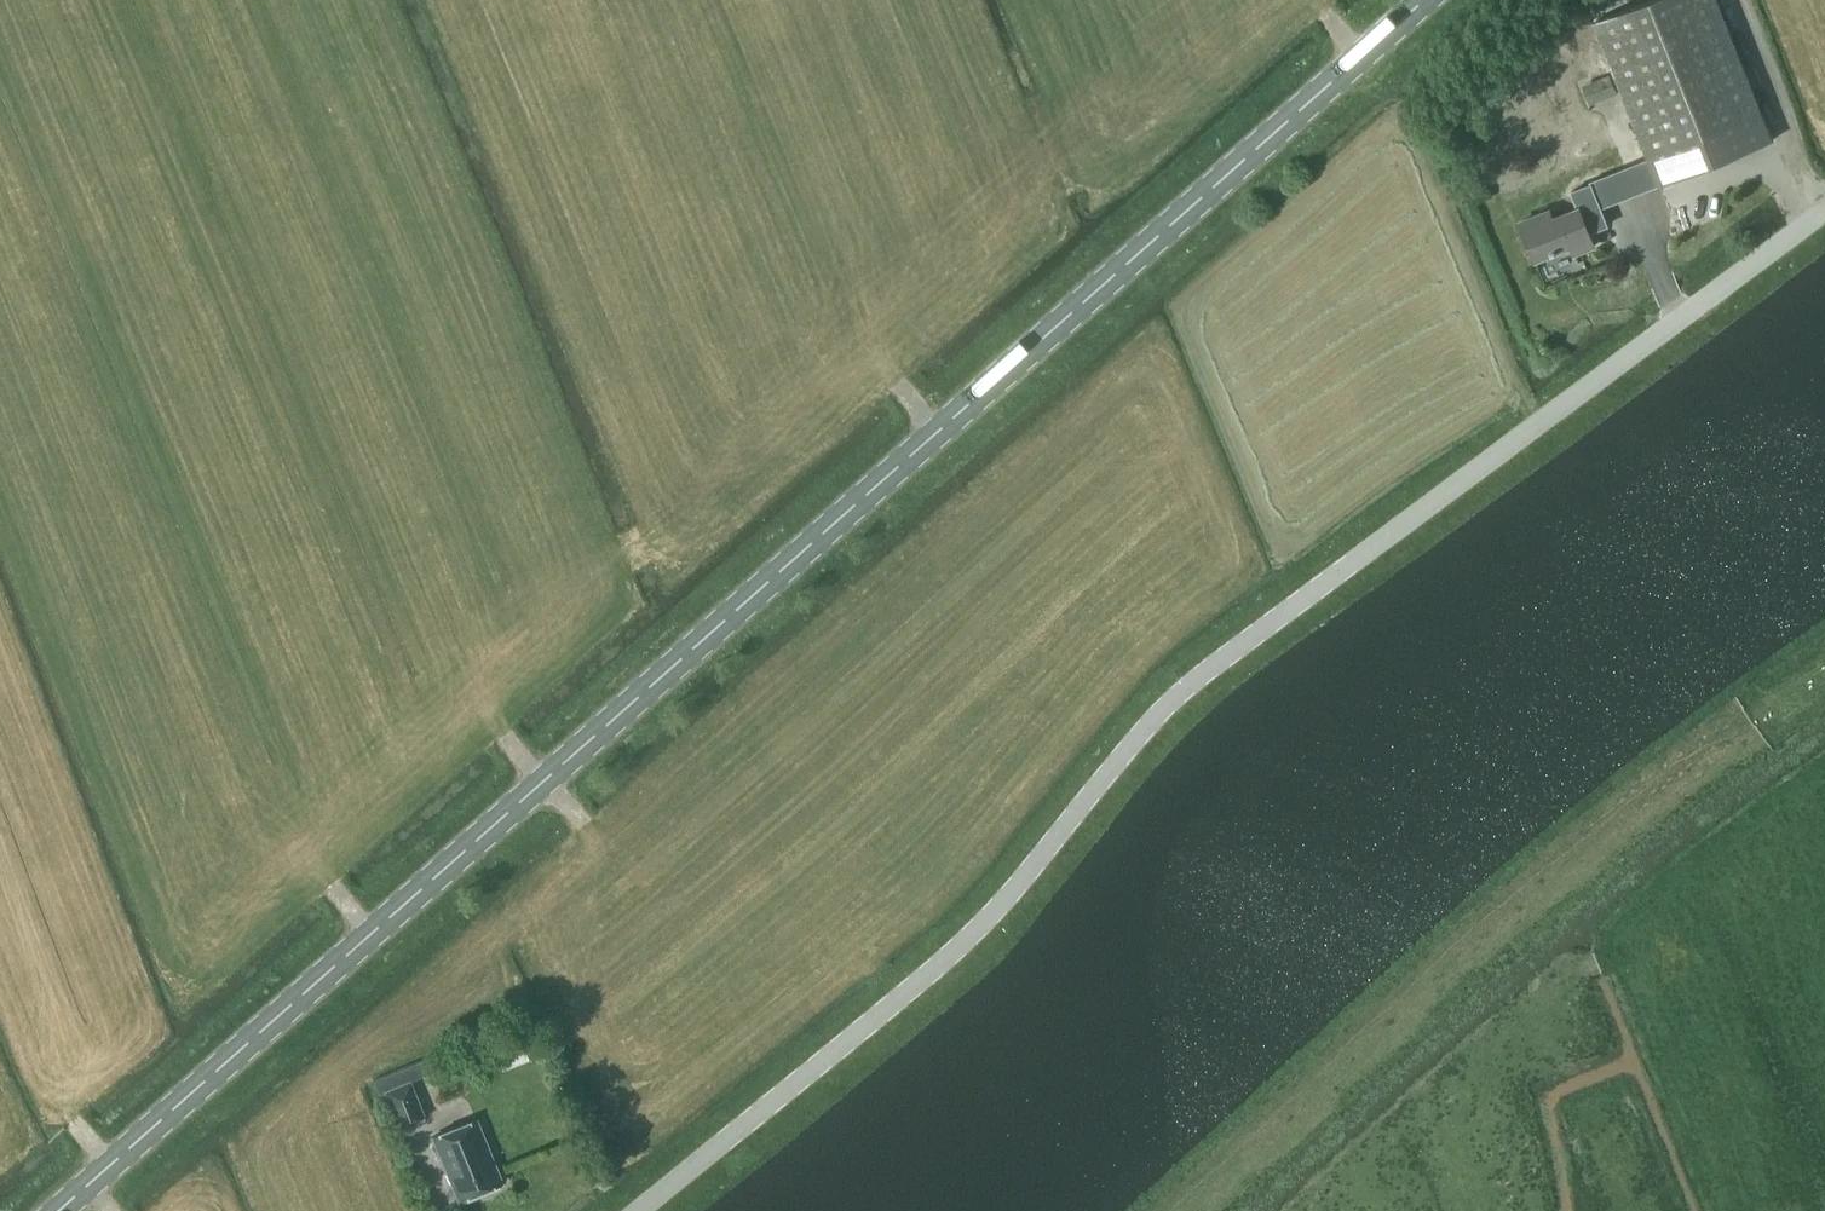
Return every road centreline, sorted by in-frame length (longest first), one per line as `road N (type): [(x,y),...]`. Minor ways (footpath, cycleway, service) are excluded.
road 1 (tertiary): [(63,1210),(1432,0)]
road 2 (unclassified): [(644,1210),(979,929),(1072,814),(1193,688),(1824,208)]
road 3 (track): [(1819,212),(1739,0)]

